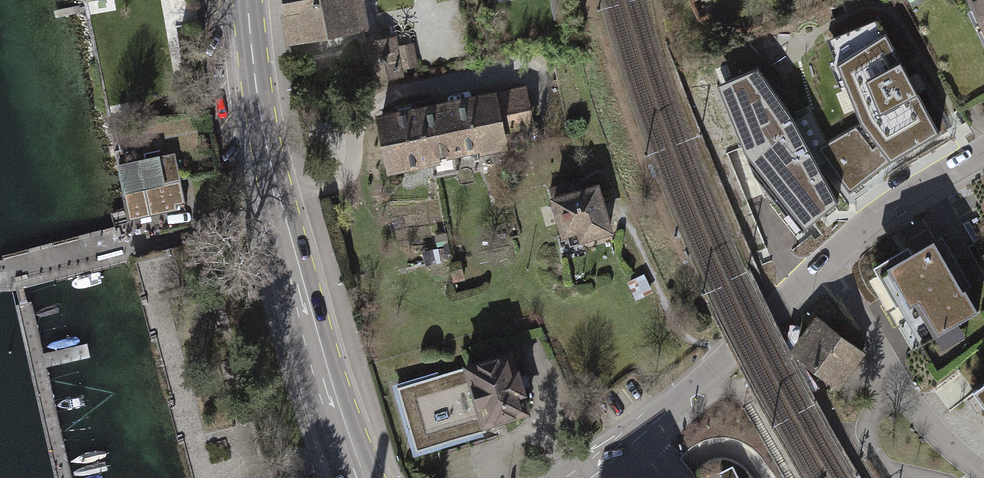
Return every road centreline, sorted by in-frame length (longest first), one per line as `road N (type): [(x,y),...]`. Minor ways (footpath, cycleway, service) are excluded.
road 1 (primary): [(363,477),(280,214),(247,0)]
road 2 (residential): [(983,475),(933,436),(827,263)]
road 3 (residential): [(582,477),(714,374),(775,314)]
road 4 (residential): [(983,157),(877,217),(827,263)]

